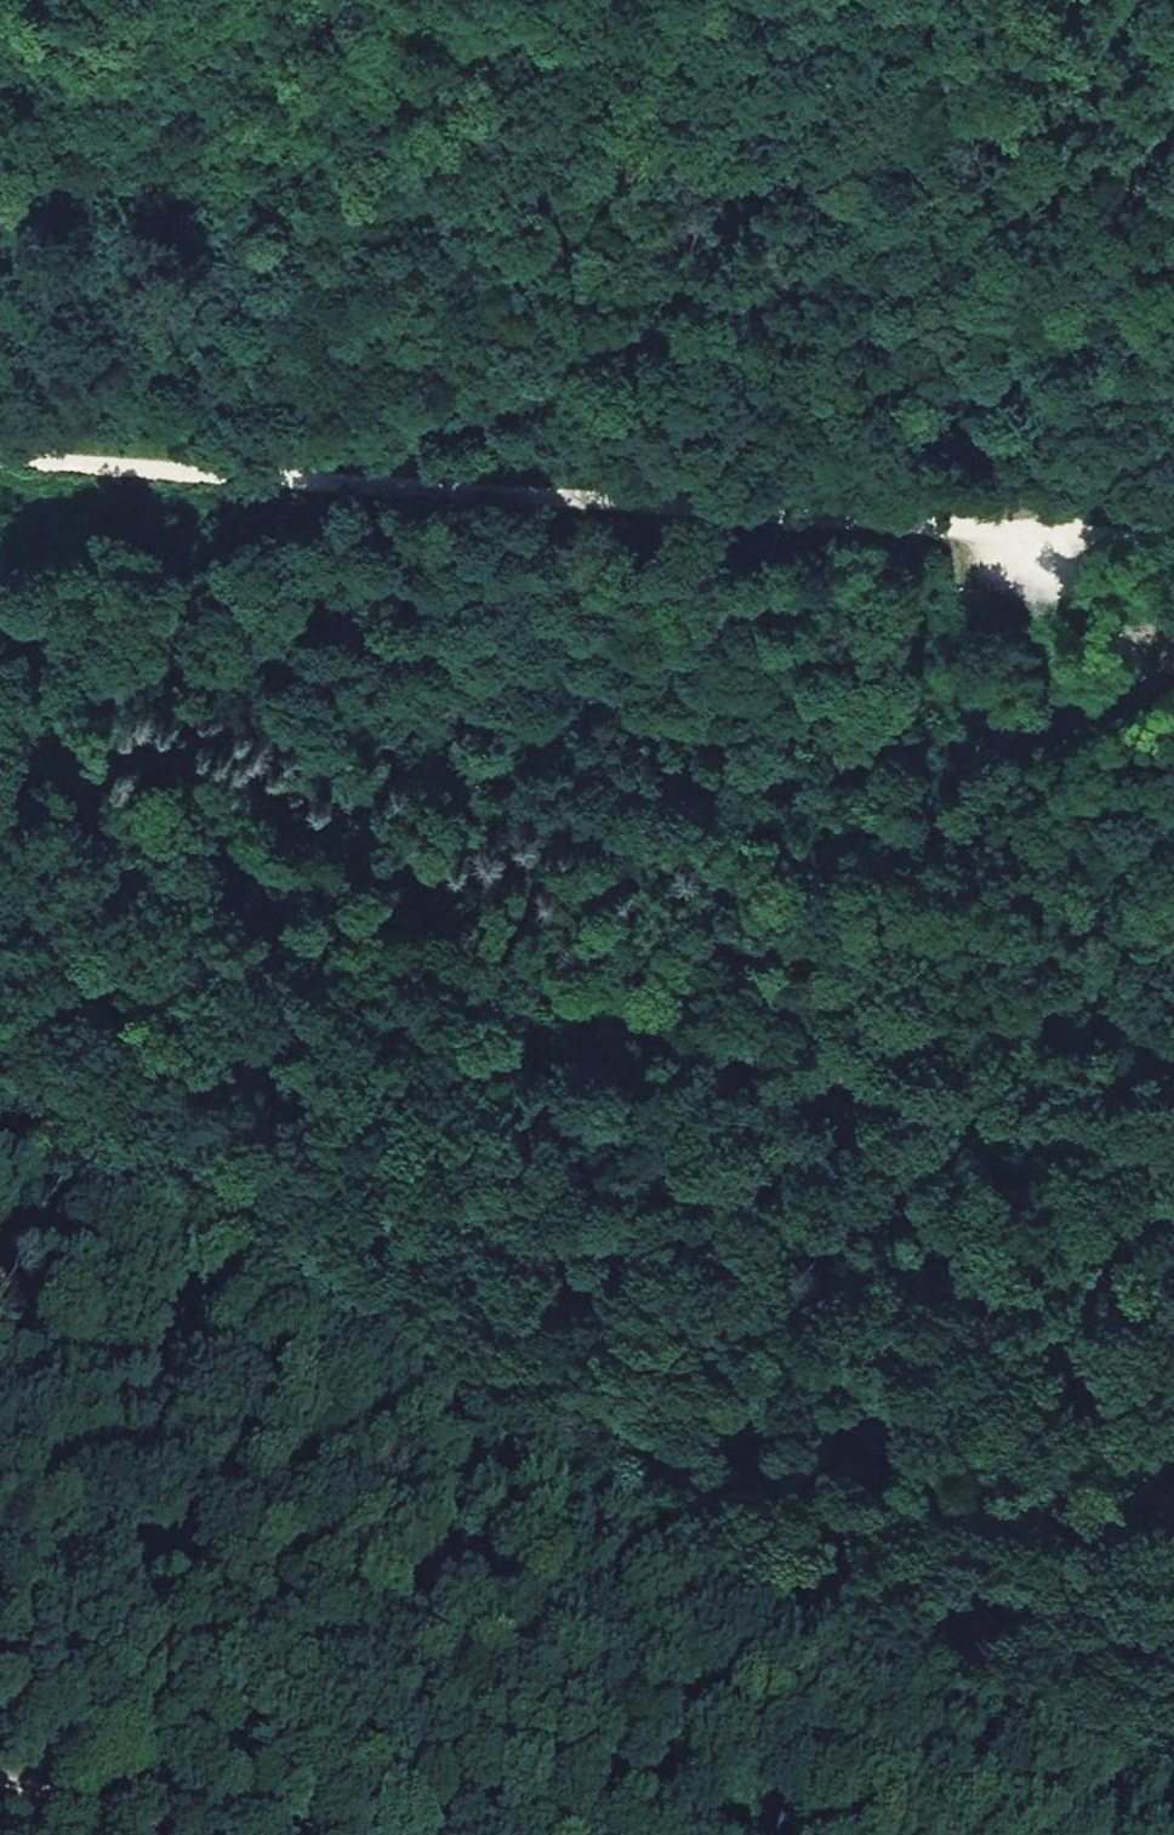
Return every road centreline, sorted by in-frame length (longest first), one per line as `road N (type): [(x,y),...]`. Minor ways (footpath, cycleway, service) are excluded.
road 1 (track): [(0,472),(782,528),(1173,540)]
road 2 (track): [(0,1787),(197,1834)]

